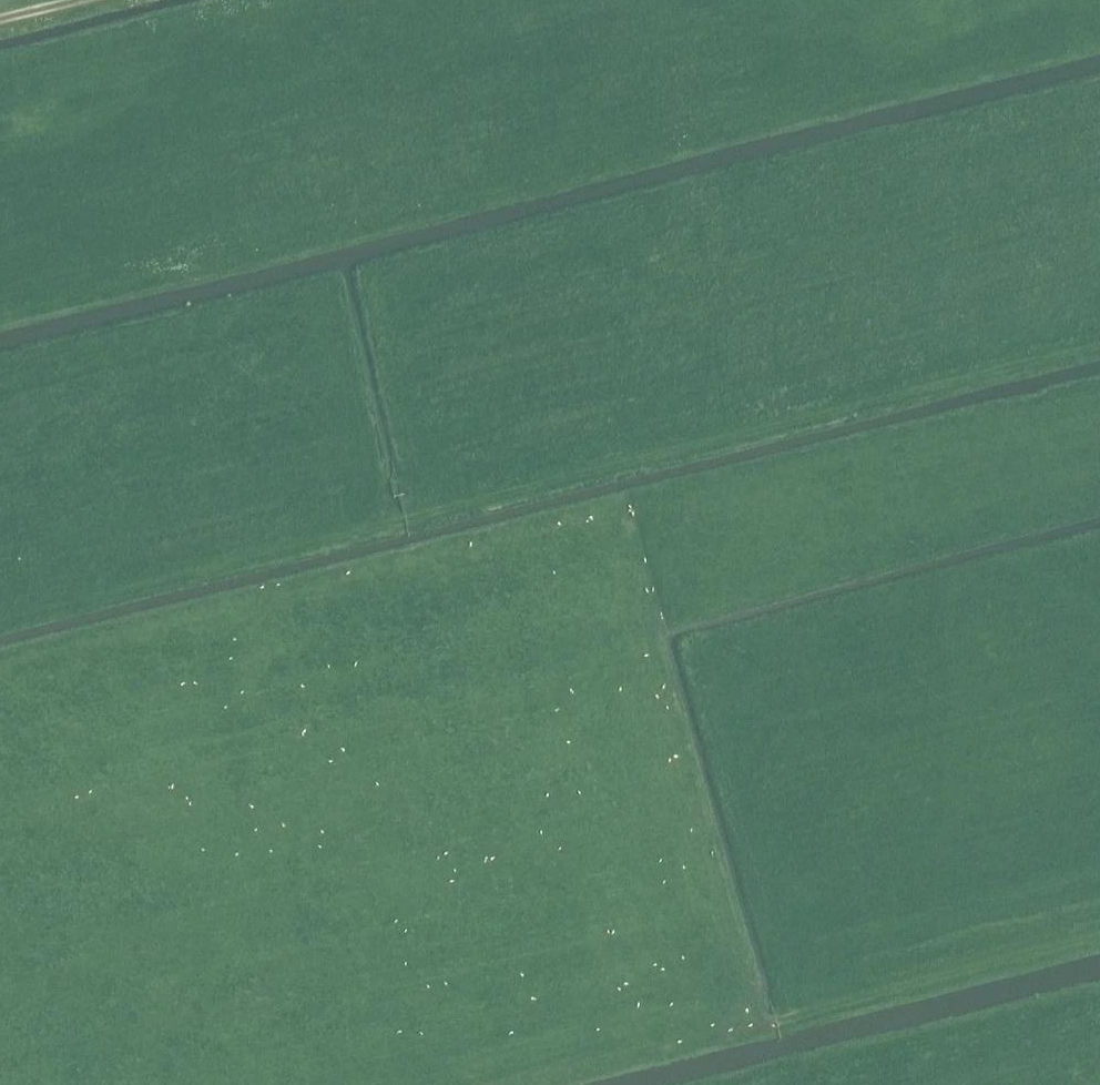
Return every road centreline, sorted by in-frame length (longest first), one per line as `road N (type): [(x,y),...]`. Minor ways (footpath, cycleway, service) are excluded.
road 1 (track): [(0,625),(1099,349)]

